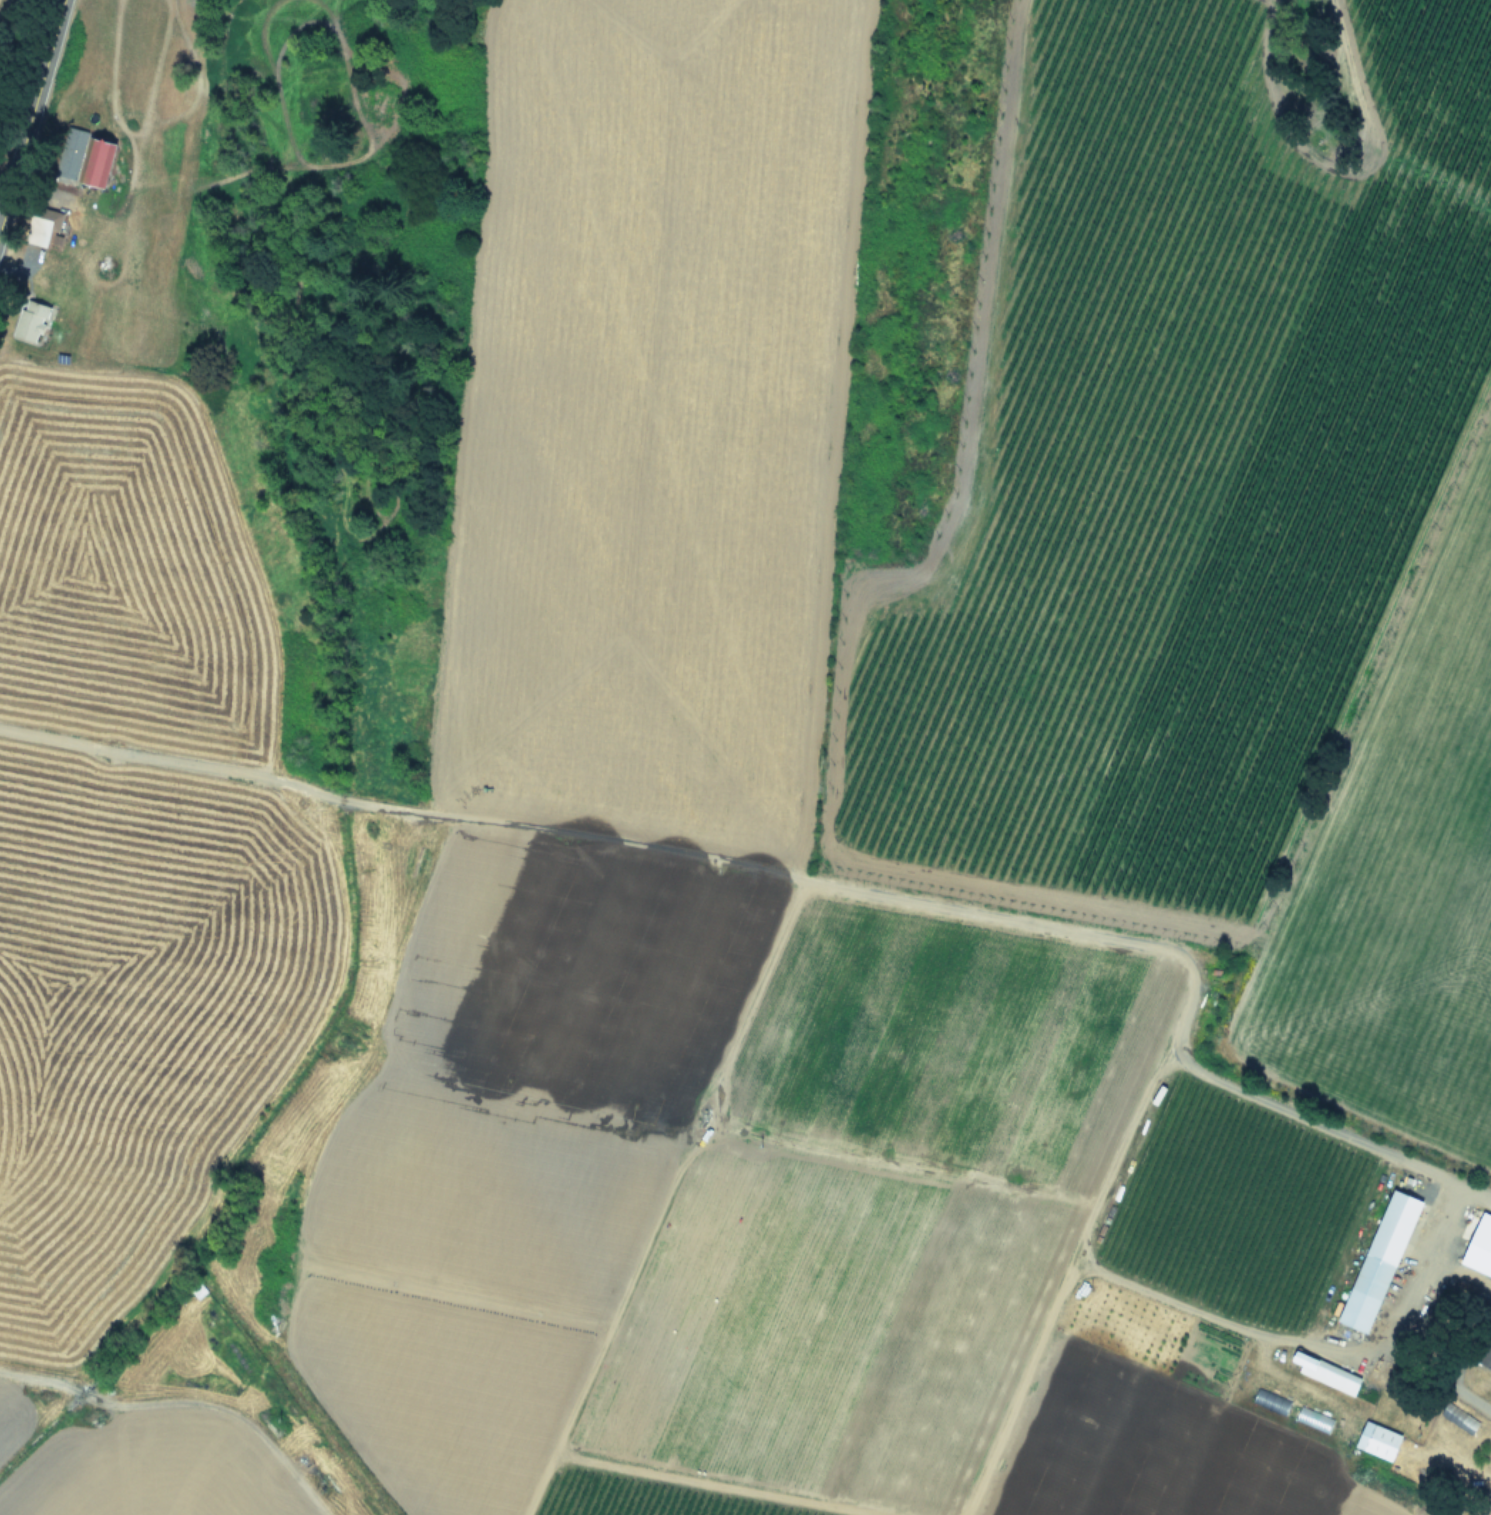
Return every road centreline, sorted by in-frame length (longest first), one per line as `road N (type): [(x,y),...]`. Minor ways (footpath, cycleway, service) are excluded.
road 1 (tertiary): [(0,225),(63,0)]

